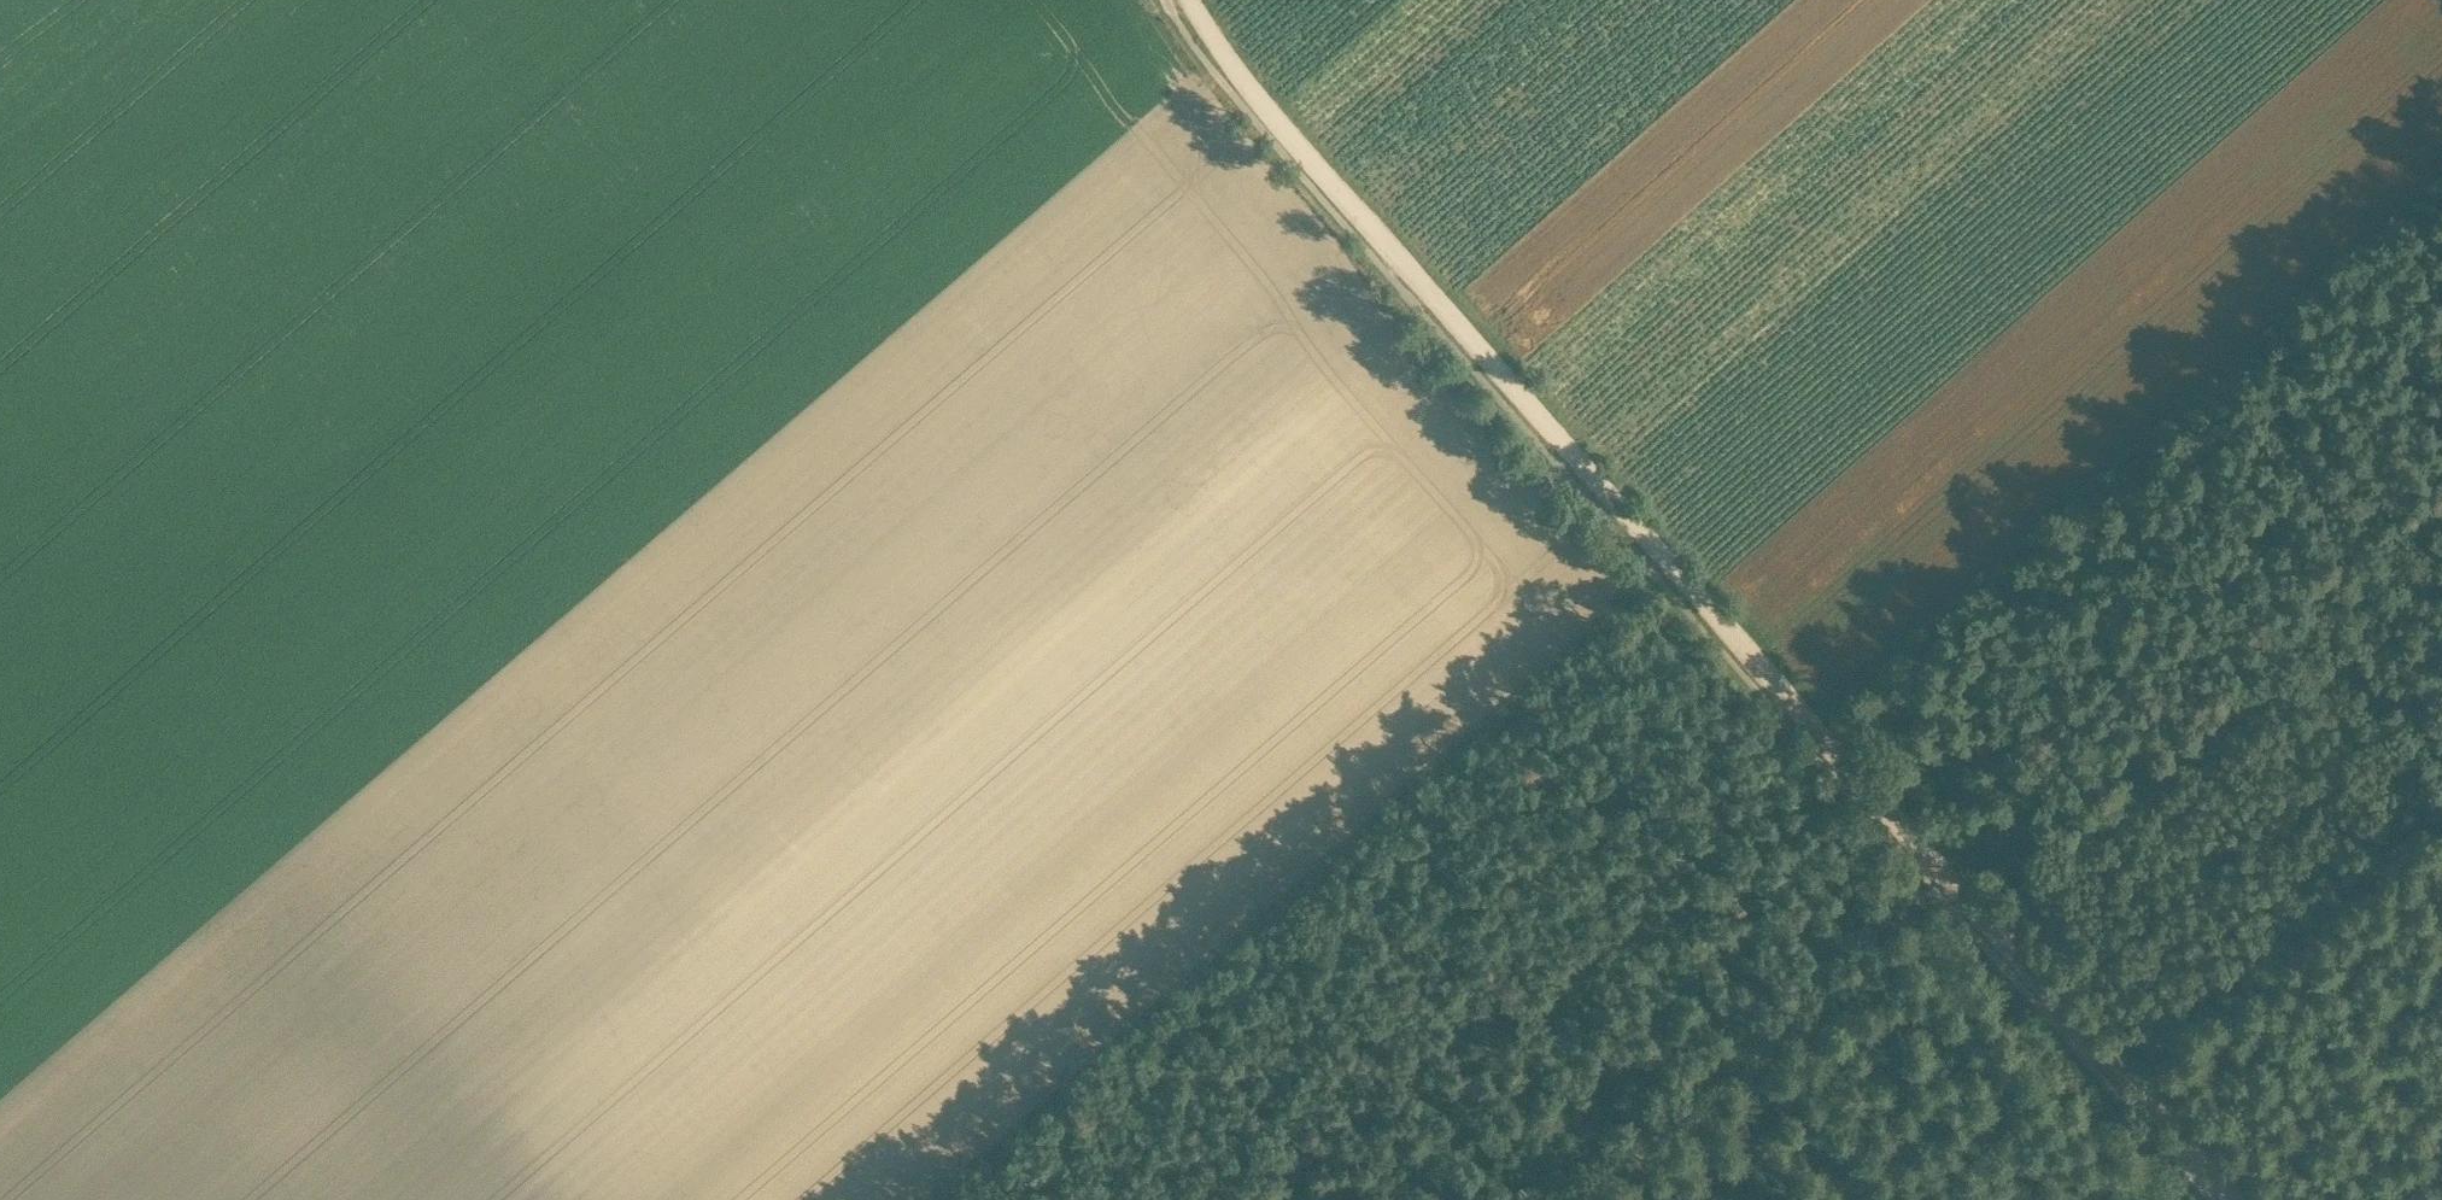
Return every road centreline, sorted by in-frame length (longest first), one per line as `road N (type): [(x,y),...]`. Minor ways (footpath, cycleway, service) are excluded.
road 1 (track): [(2217,1199),(1189,0)]

